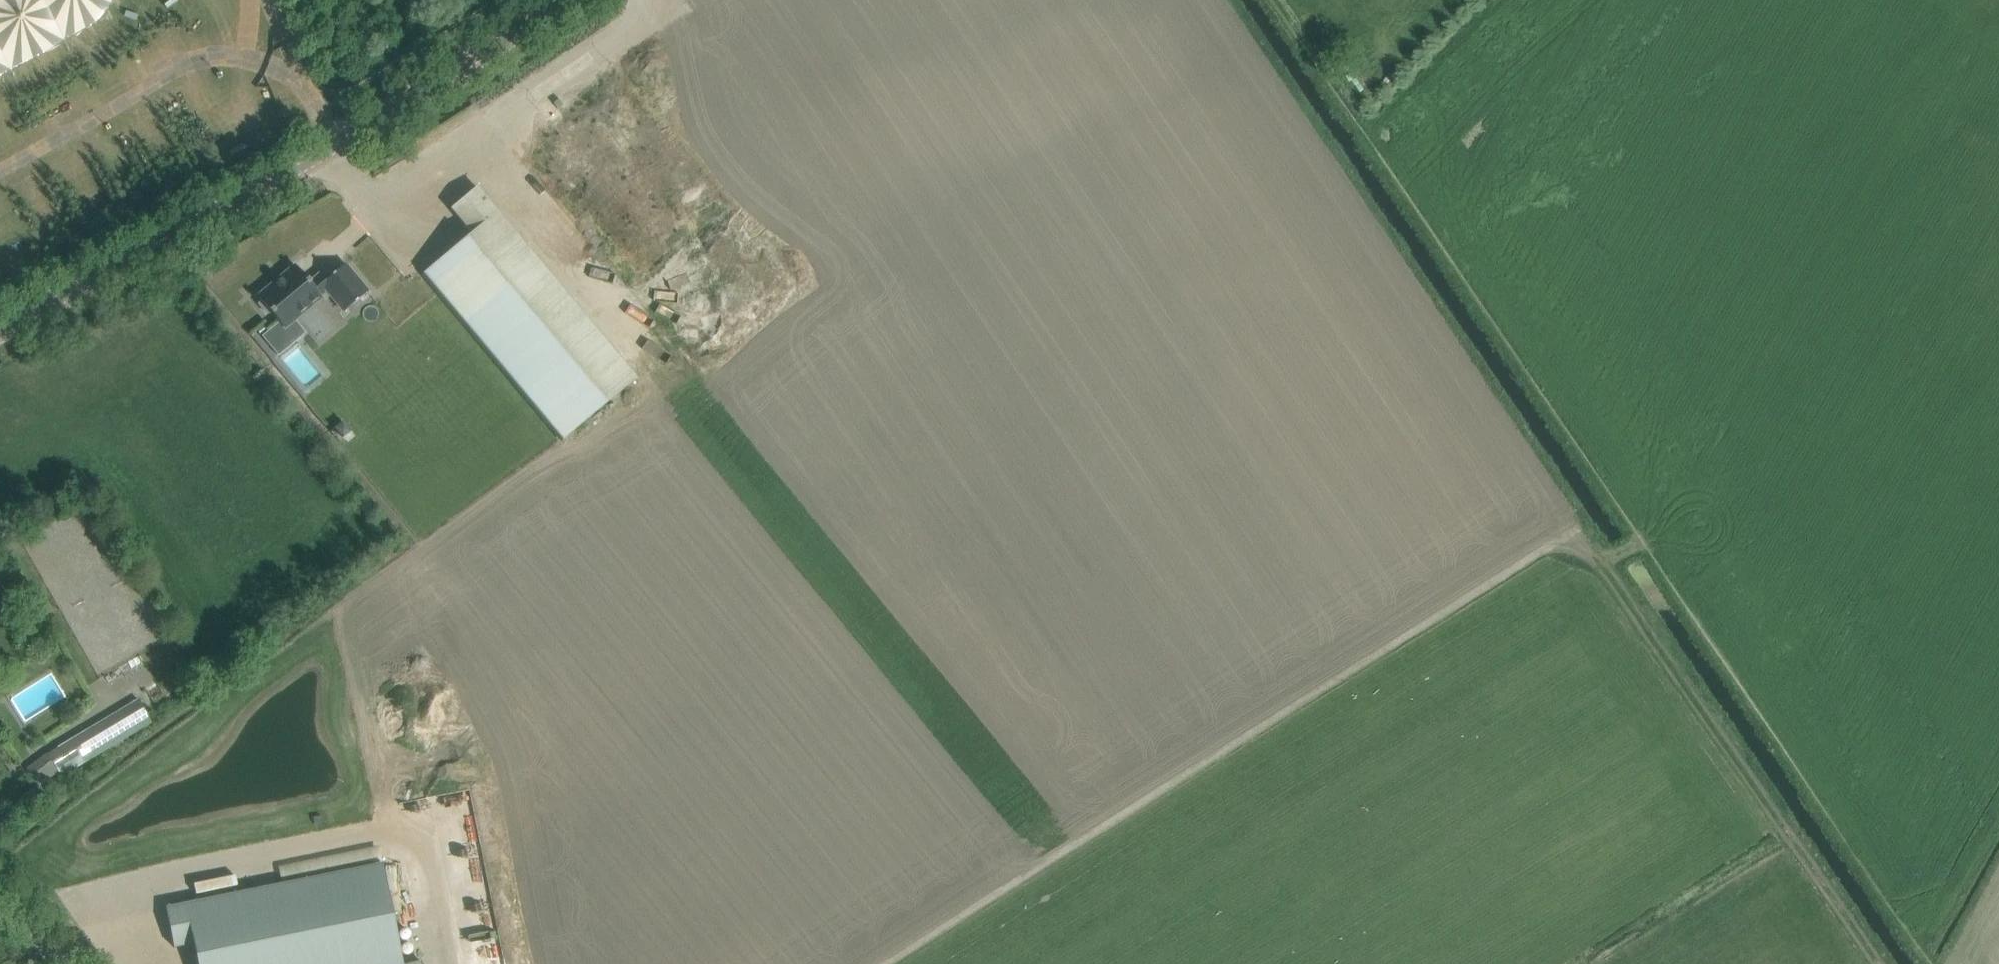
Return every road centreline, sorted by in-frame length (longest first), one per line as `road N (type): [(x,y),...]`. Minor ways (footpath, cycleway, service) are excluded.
road 1 (track): [(1928,963),(1272,0)]
road 2 (tertiary): [(0,332),(269,194),(573,0)]

